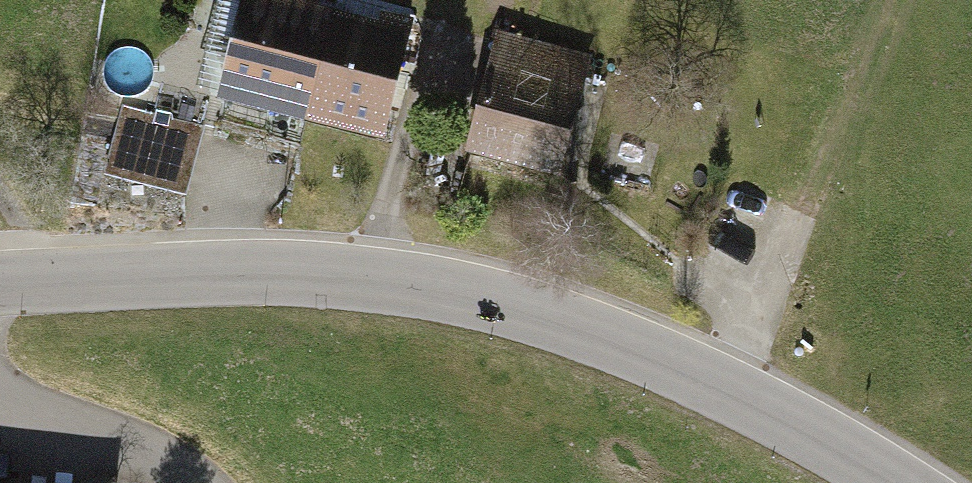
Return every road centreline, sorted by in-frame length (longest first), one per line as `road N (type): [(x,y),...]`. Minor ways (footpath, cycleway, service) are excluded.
road 1 (tertiary): [(891,482),(717,385),(498,302),(385,280),(270,274),(0,282)]
road 2 (track): [(717,385),(803,214),(893,0)]

